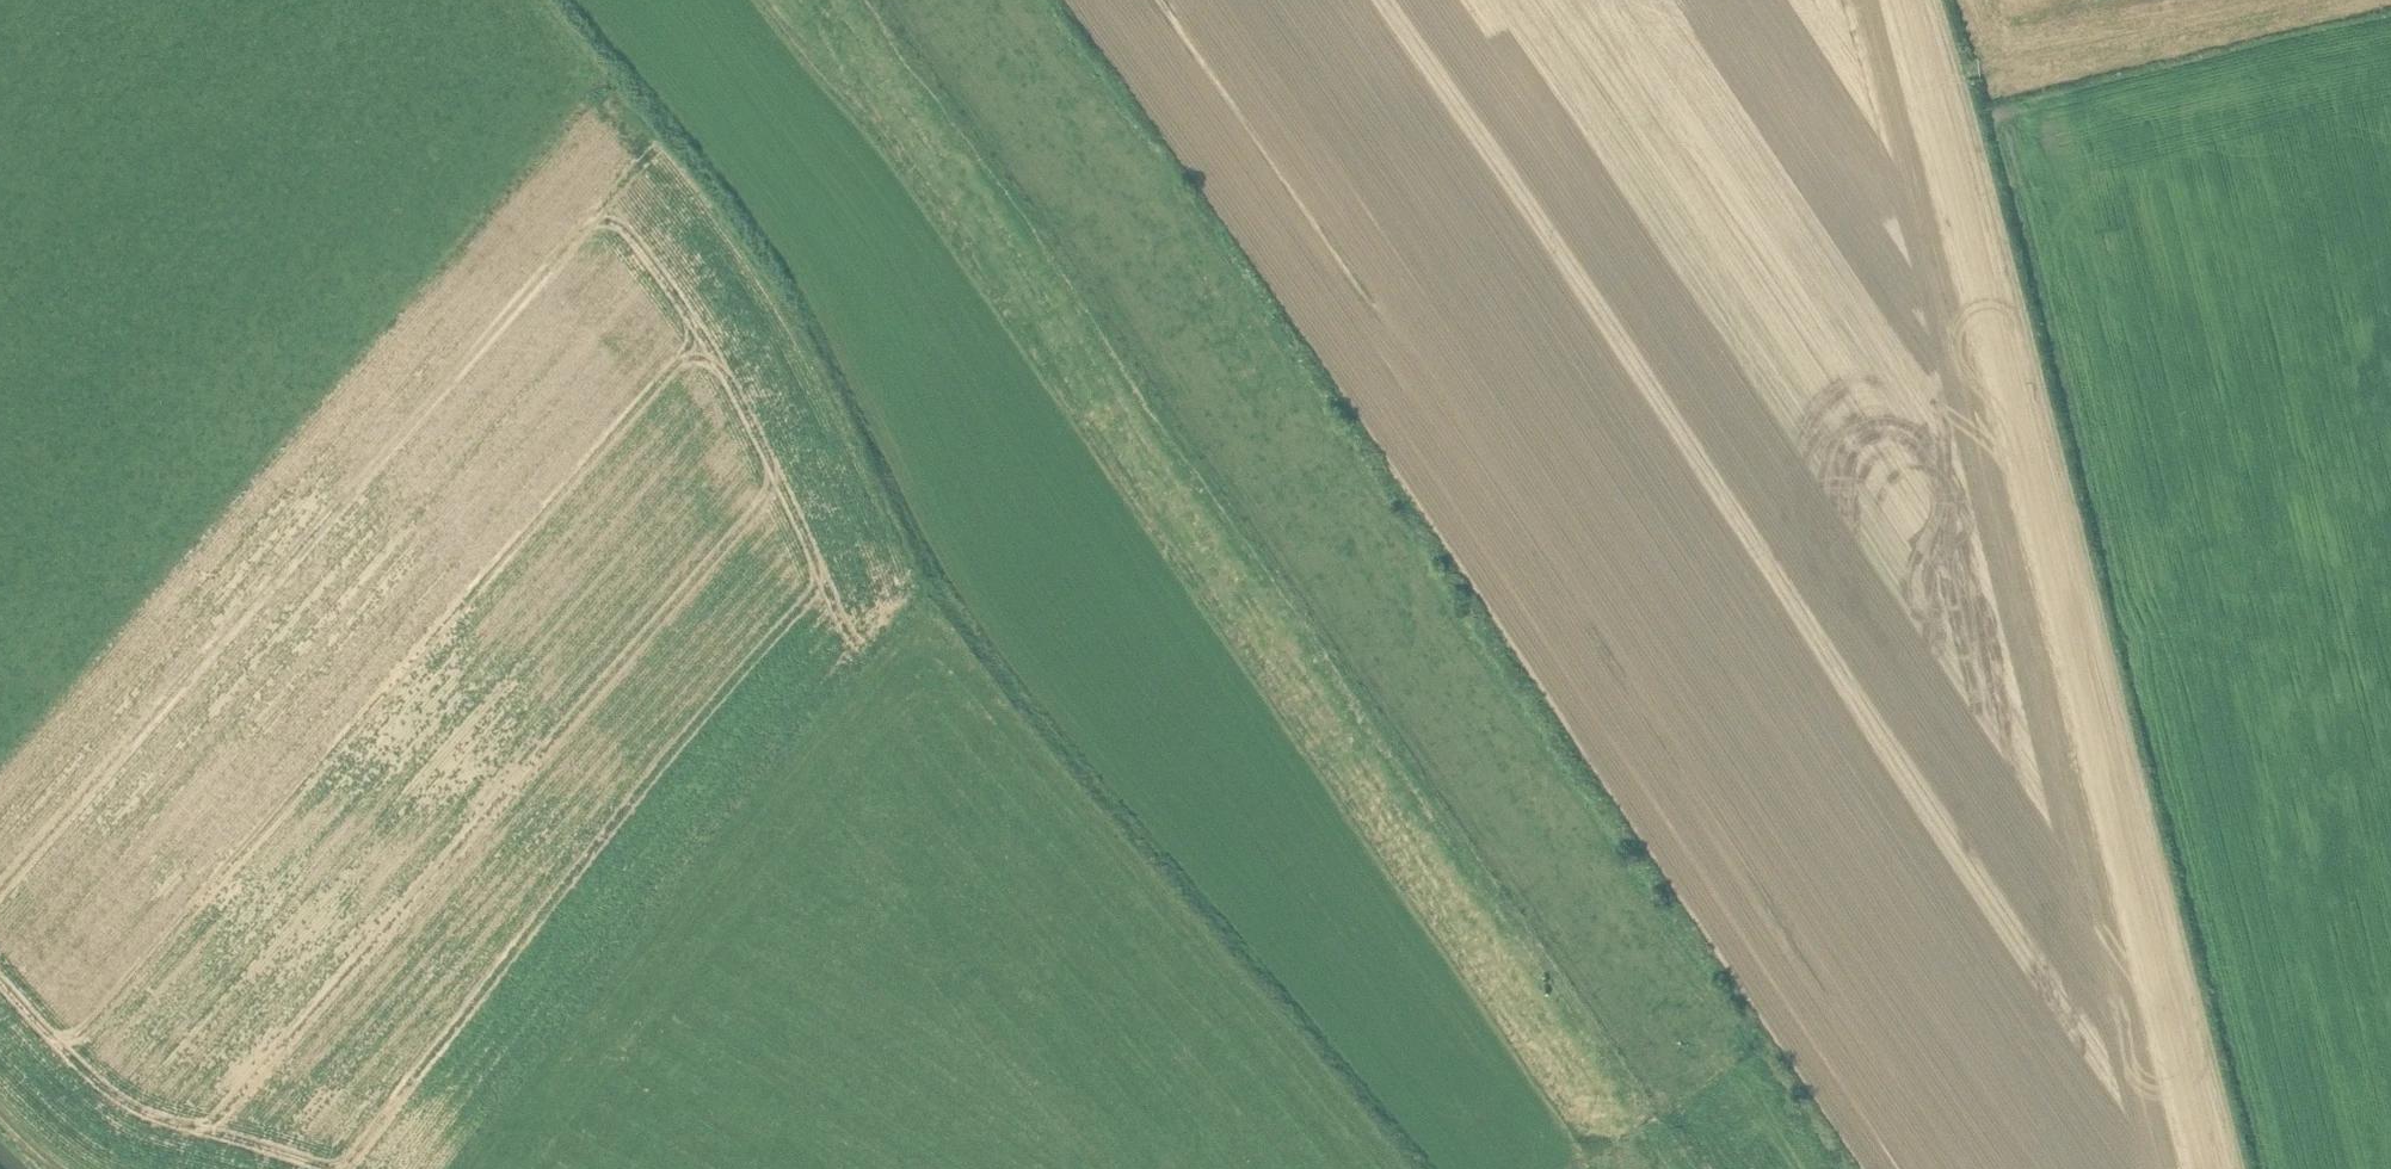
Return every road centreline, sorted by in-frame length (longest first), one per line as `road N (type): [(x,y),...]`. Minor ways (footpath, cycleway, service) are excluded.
road 1 (track): [(2181,1168),(1869,0)]

